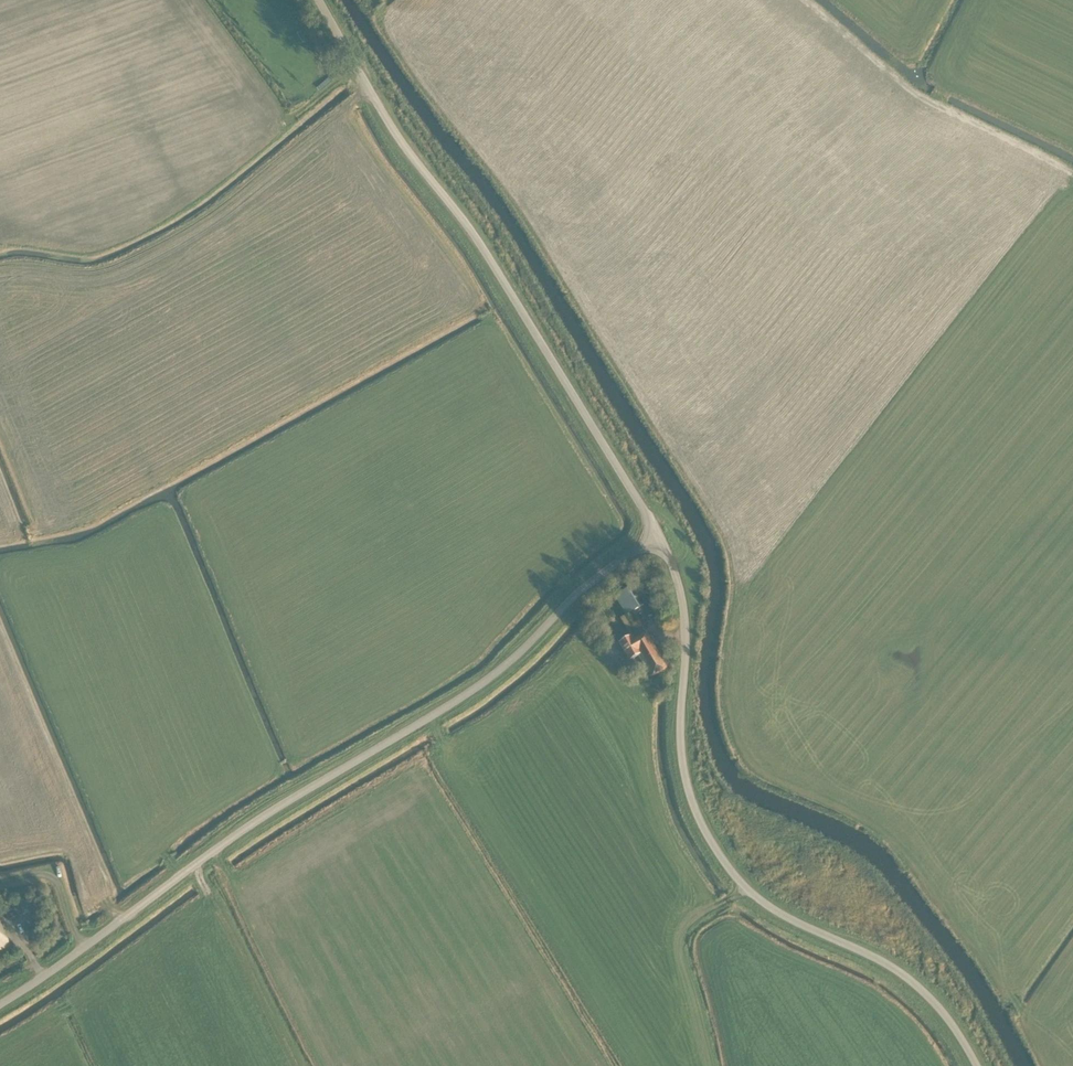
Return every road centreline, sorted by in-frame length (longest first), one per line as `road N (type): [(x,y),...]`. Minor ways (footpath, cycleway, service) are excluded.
road 1 (unclassified): [(82,950),(266,816),(488,680),(590,585),(659,538)]
road 2 (unclassified): [(975,1065),(919,990),(758,899),(708,839),(681,761),(681,597),(659,538)]
road 3 (unclassified): [(659,538),(479,246),(392,130),(317,0)]
road 4 (unclassified): [(82,950),(56,881),(0,882)]

